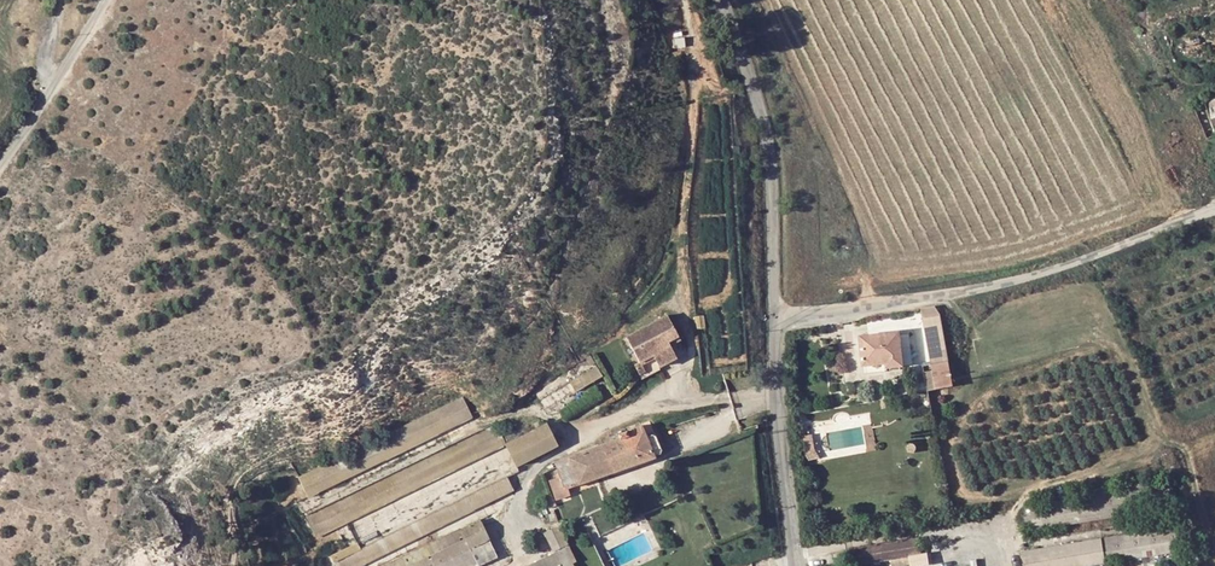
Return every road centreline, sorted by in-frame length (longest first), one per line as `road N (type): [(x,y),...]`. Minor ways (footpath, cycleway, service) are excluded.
road 1 (unclassified): [(774,311),(1010,277),(1214,209)]
road 2 (unclassified): [(774,311),(766,130),(725,0)]
road 3 (unclassified): [(796,565),(774,311)]
road 4 (unclassified): [(107,0),(0,169)]

